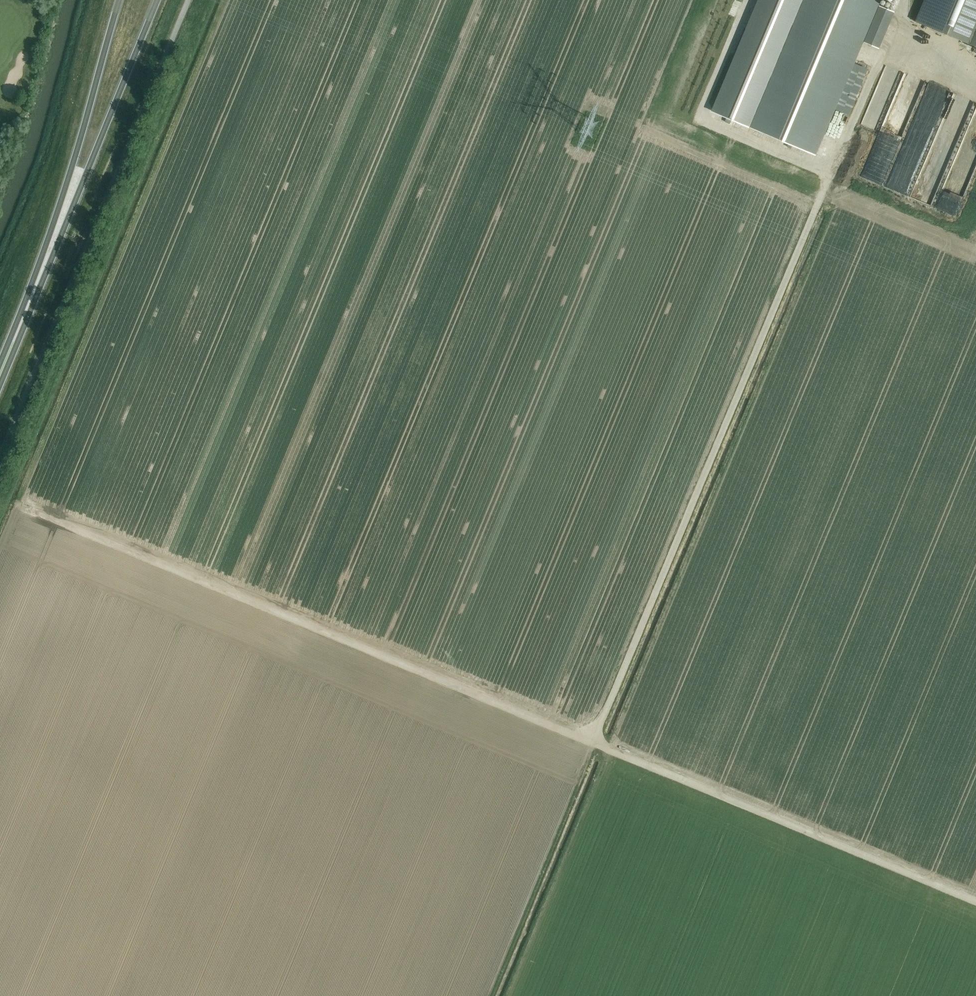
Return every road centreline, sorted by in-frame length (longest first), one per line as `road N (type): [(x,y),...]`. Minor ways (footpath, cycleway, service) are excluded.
road 1 (trunk): [(45,262),(157,0)]
road 2 (trunk): [(119,0),(45,262)]
road 3 (trunk): [(0,376),(45,262)]

